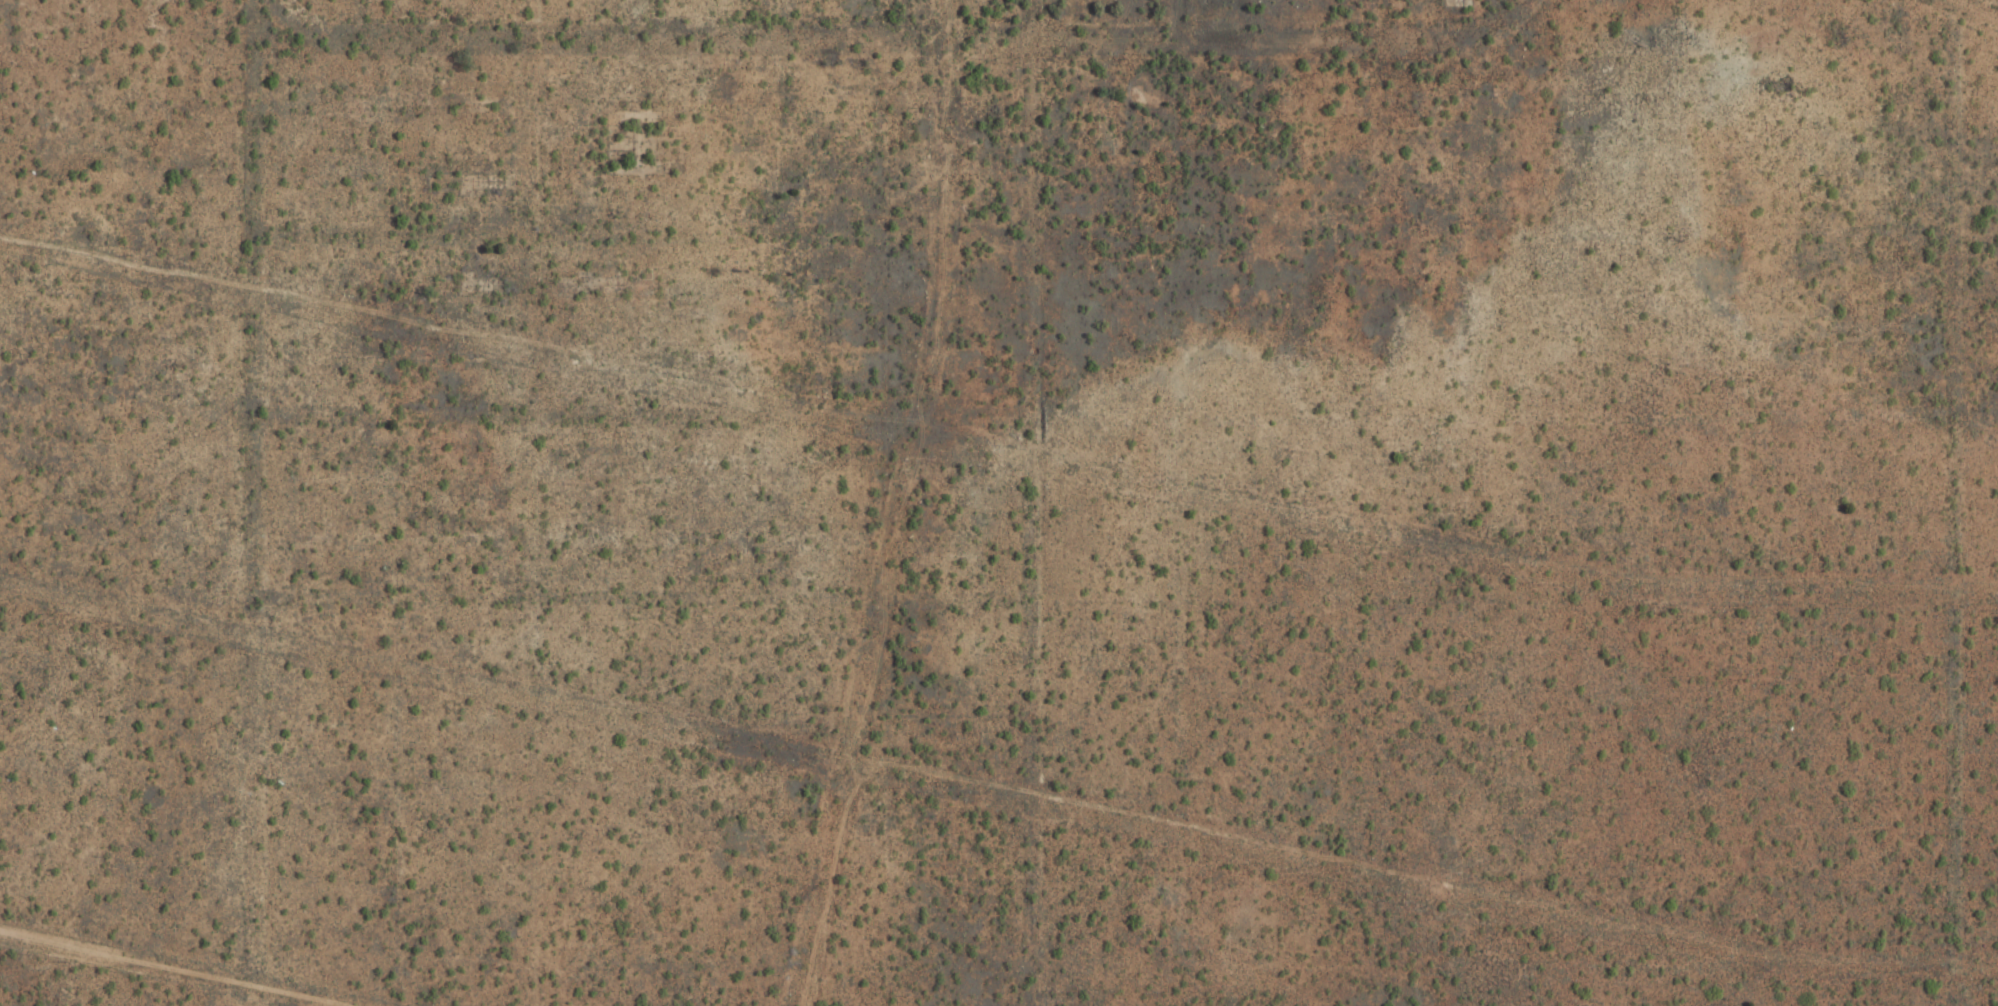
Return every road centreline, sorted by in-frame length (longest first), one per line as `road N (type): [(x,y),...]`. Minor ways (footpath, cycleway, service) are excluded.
road 1 (residential): [(0,933),(350,1005)]

